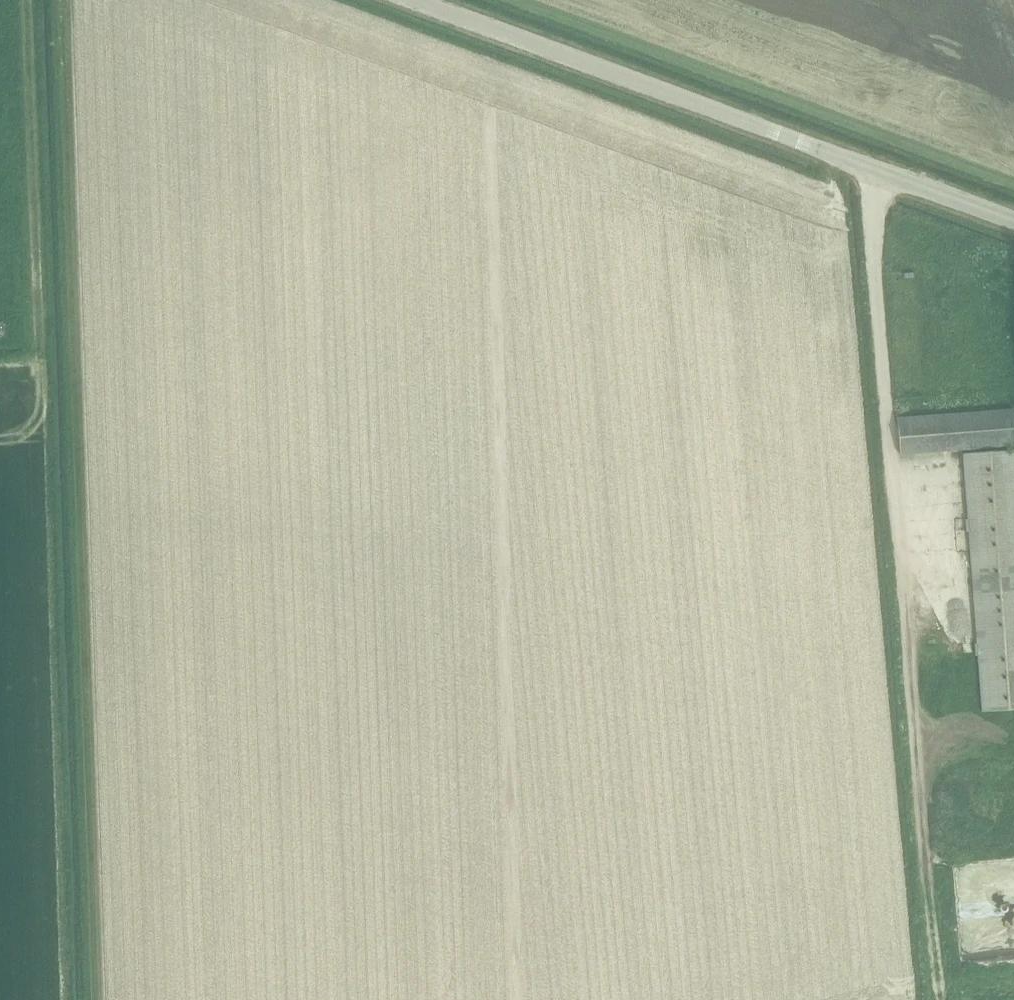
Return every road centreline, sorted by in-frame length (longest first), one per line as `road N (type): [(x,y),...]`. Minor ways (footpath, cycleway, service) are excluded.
road 1 (track): [(881,171),(871,215),(875,264),(941,999)]
road 2 (tertiary): [(1013,220),(415,0)]

